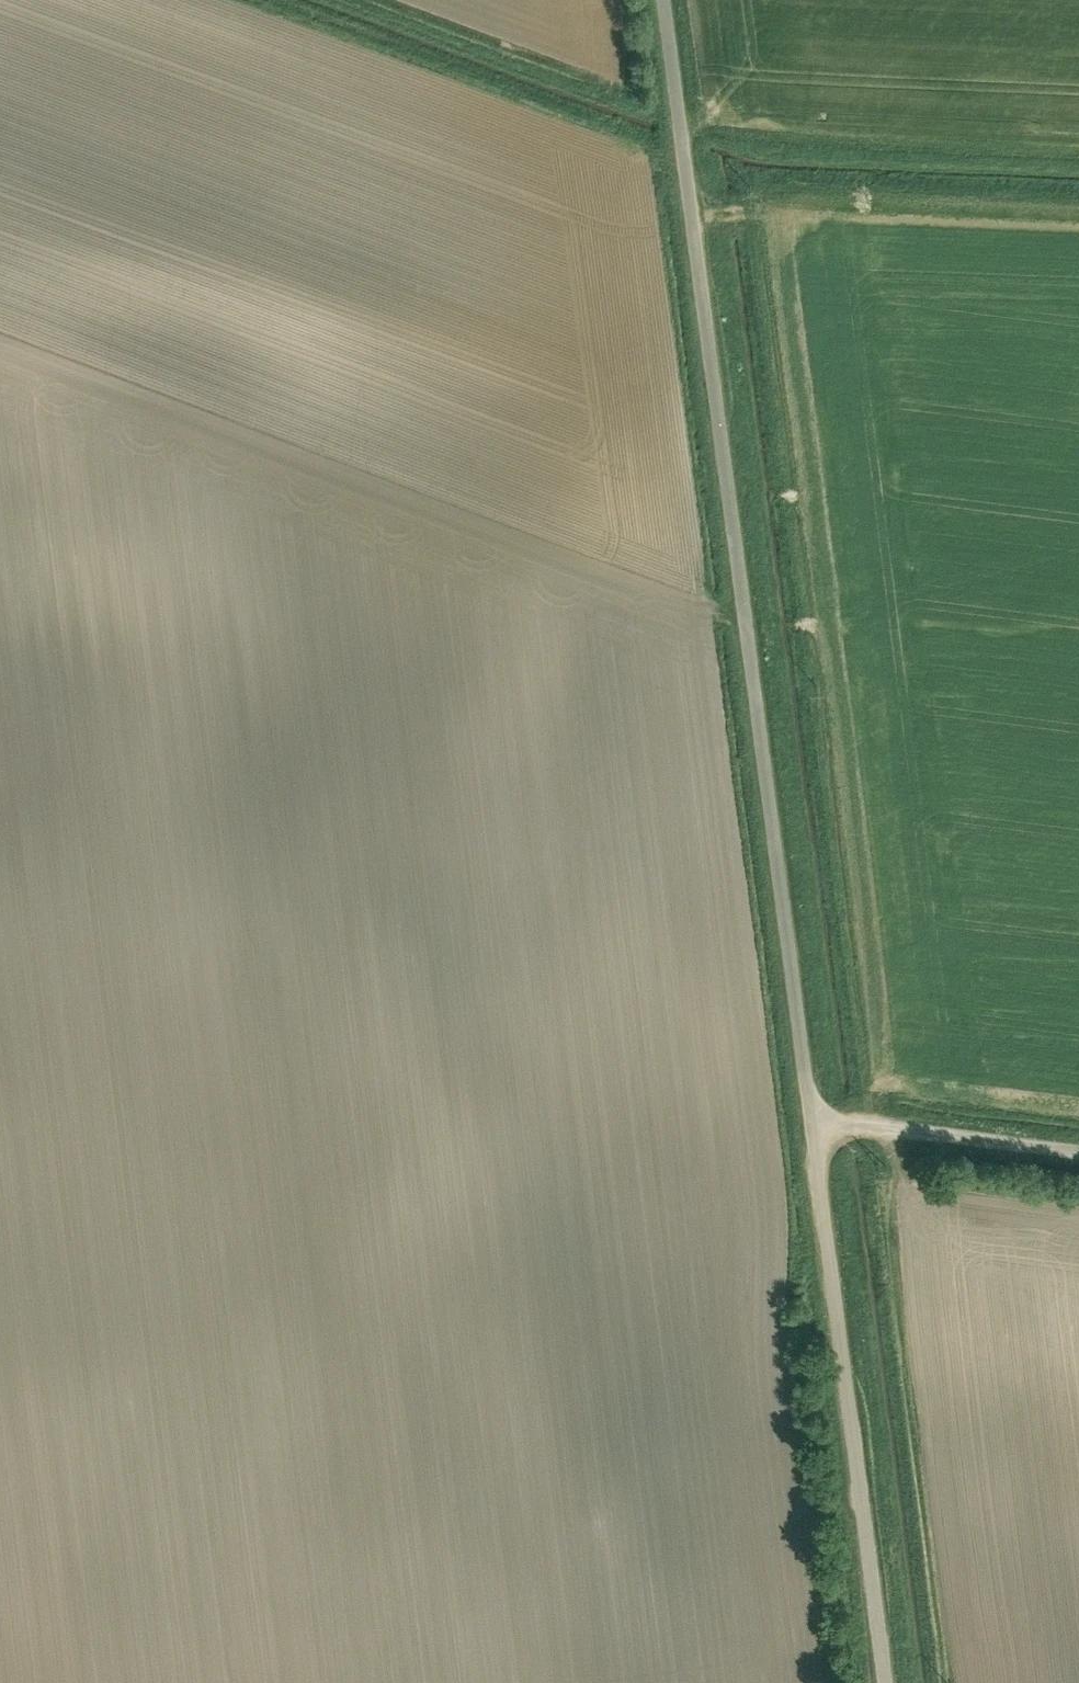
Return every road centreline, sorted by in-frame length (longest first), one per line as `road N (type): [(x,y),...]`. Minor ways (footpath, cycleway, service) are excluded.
road 1 (residential): [(661,0),(810,1124)]
road 2 (residential): [(810,1124),(885,1682)]
road 3 (residential): [(1078,1157),(810,1124)]

